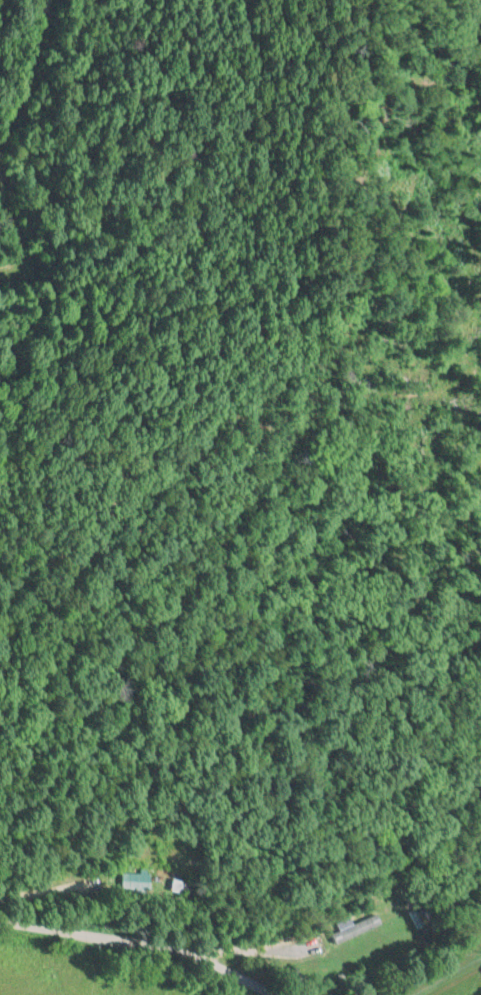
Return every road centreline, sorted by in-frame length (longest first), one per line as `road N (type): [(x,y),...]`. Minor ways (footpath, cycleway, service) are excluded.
road 1 (residential): [(0,923),(195,953),(266,994)]

